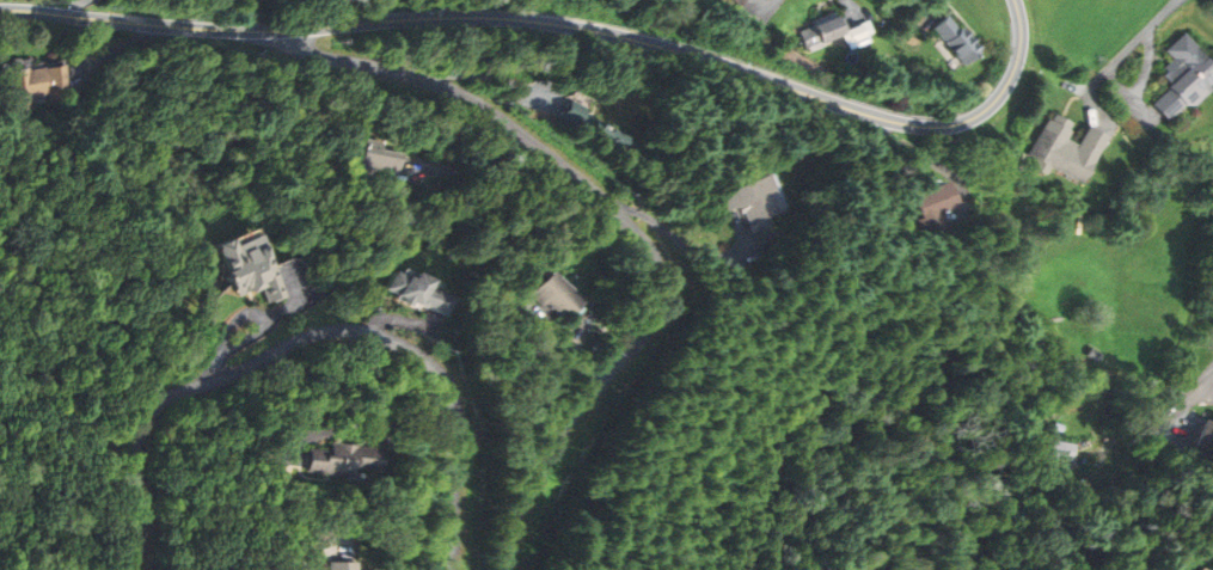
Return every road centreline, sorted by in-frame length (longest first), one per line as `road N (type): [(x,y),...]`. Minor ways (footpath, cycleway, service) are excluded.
road 1 (tertiary): [(1017,0),(1018,71),(986,111),(951,127),(895,122),(674,49),(541,22),(442,18),(251,32),(0,9)]
road 2 (residential): [(502,569),(546,452),(654,320),(663,286),(655,259),(580,178),(467,96),(282,31)]
road 3 (residential): [(132,569),(139,543),(130,451),(140,424),(180,394),(301,342),(350,331),(408,344),(449,386),(450,569)]
road 4 (residential): [(1181,0),(1083,93)]

